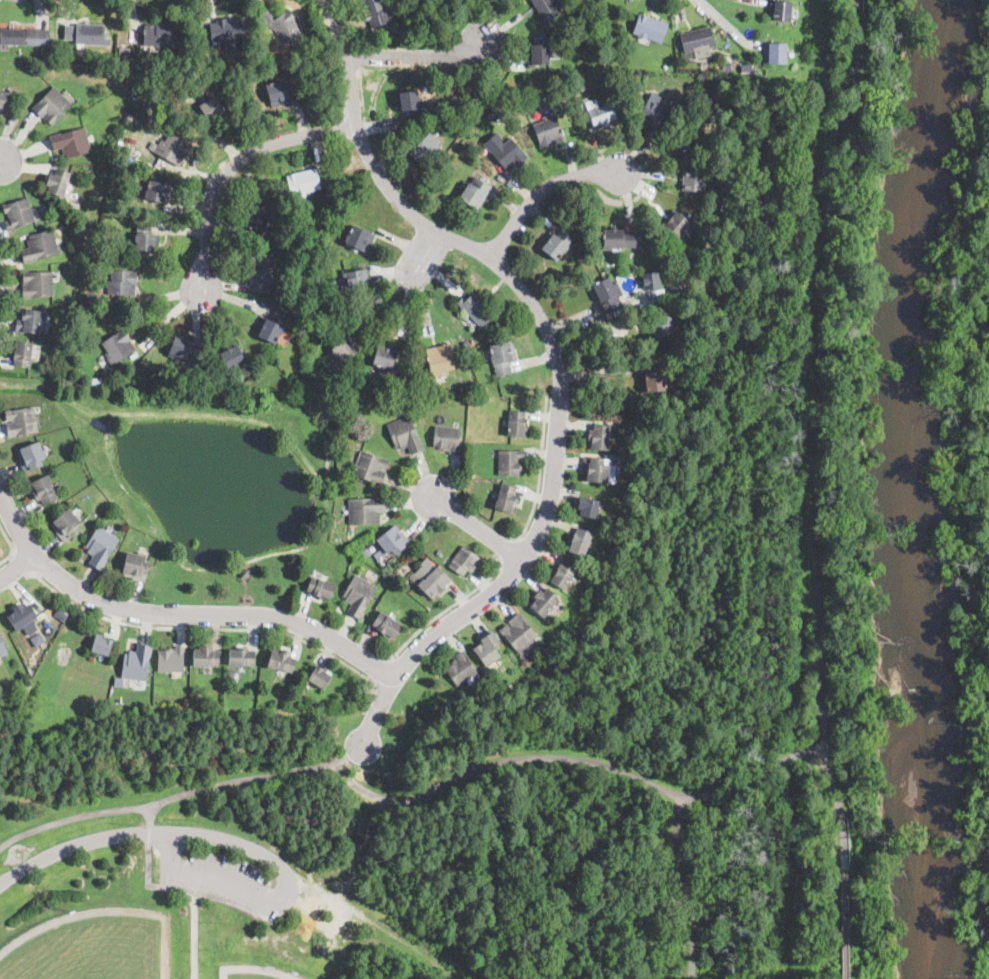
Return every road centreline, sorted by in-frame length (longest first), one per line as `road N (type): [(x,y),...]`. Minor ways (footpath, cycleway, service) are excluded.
road 1 (residential): [(325,0),(364,140),(384,182),(414,216),(489,259),(529,296),(559,372),(554,478),(535,538),(510,577),(412,657),(363,745)]
road 2 (residential): [(396,677),(293,621),(139,611),(85,593),(35,554),(0,495)]
road 3 (residential): [(359,121),(239,160),(211,204),(201,289)]
road 4 (residential): [(489,259),(555,180),(620,171)]
road 5 (residential): [(345,58),(456,55),(486,43)]

